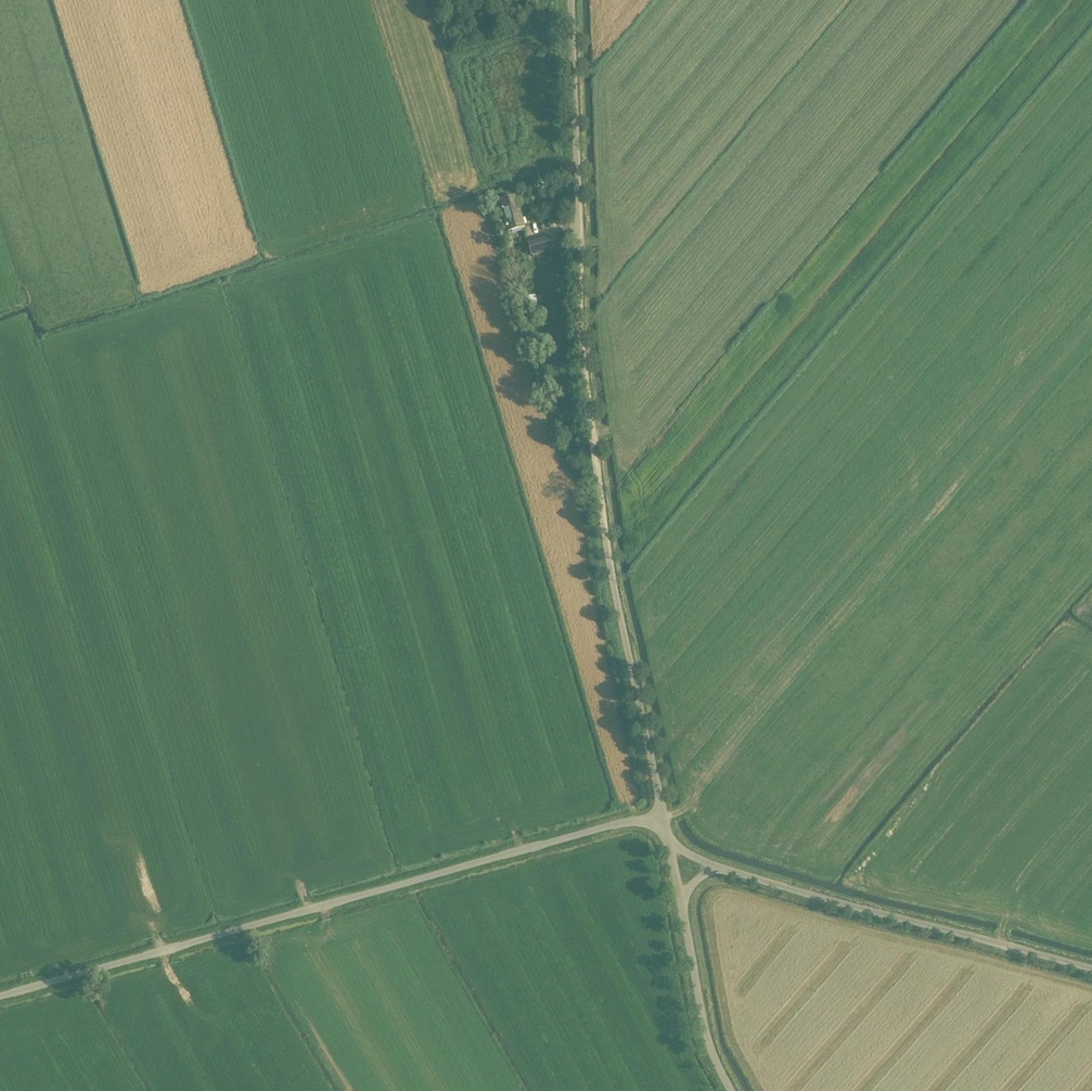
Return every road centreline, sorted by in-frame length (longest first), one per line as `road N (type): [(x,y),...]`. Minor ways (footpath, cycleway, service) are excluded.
road 1 (unclassified): [(662,814),(592,471),(580,336),(571,0)]
road 2 (unclassified): [(0,998),(662,814)]
road 3 (unclassified): [(723,870),(1091,969)]
road 4 (unclassified): [(726,1090),(701,1031),(681,903)]

